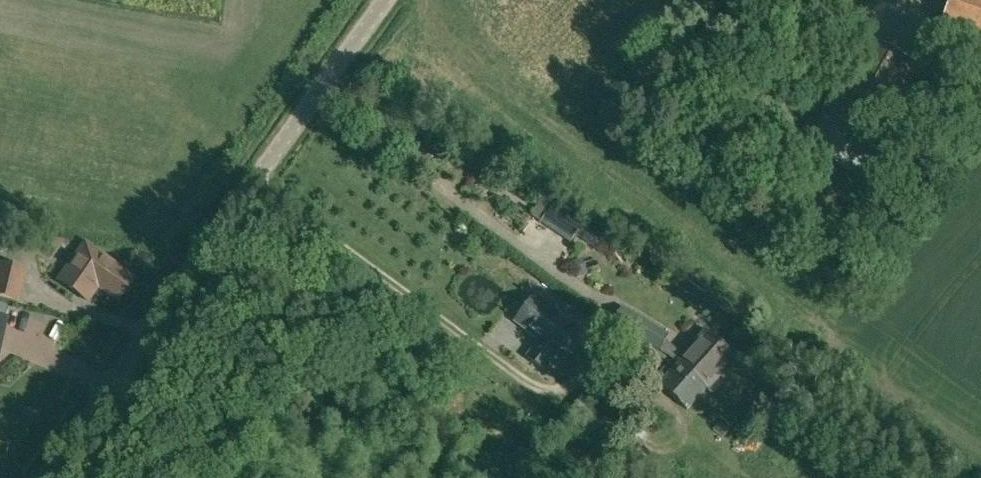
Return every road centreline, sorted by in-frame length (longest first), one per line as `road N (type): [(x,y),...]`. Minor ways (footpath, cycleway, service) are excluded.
road 1 (unclassified): [(43,477),(384,0)]
road 2 (track): [(535,262),(315,97)]
road 3 (track): [(465,332),(255,181)]

